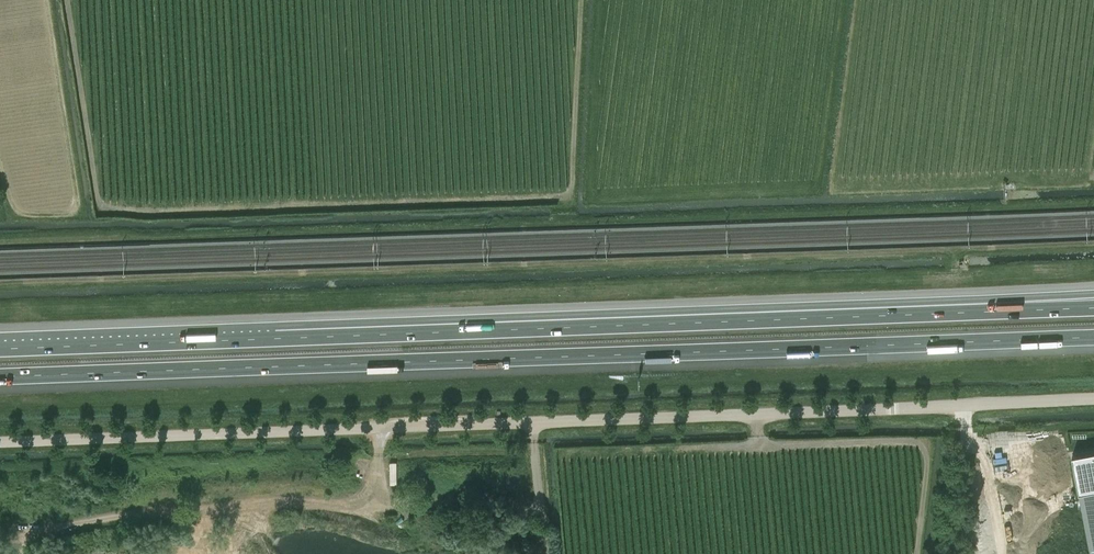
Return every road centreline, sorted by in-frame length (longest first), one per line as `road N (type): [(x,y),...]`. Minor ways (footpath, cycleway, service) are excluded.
road 1 (motorway): [(0,378),(1093,337)]
road 2 (motorway): [(1003,312),(0,349)]
road 3 (unclassified): [(536,420),(1093,403)]
road 4 (unclassified): [(0,443),(536,420)]
road 5 (unclassified): [(547,553),(536,420)]

